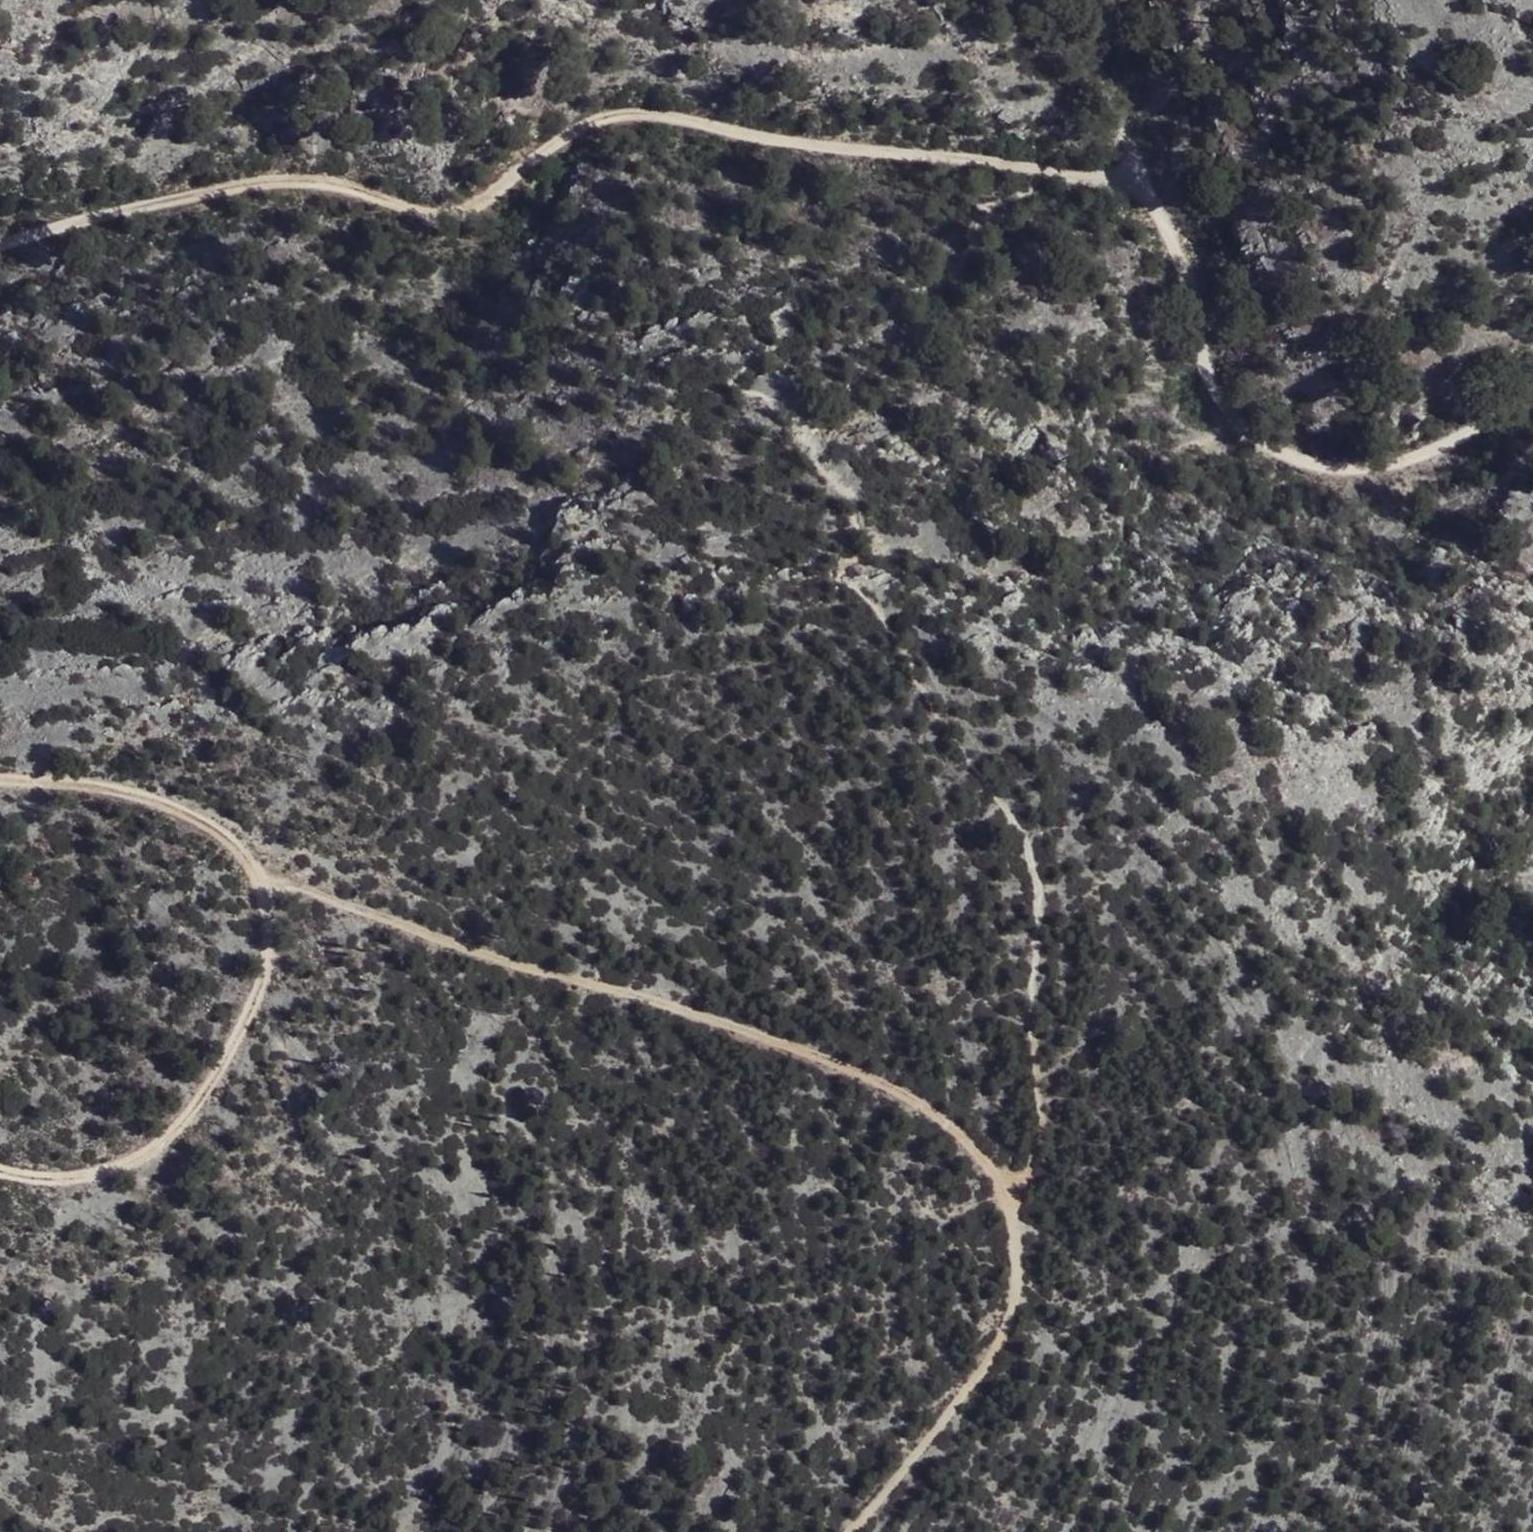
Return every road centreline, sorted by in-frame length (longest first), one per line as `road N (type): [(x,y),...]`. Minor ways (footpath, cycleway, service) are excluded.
road 1 (track): [(1046,169),(638,111),(578,127),(461,212),(418,212),(312,181),(250,184),(0,242)]
road 2 (track): [(255,868),(509,963),(887,1084),(997,1174),(1009,1200)]
road 3 (track): [(1532,399),(1410,456),(1355,467),(1306,461),(1269,445),(1228,410),(1205,359),(1197,301),(1133,163)]
road 4 (track): [(0,1172),(34,1179),(111,1172),(143,1157),(195,1107),(269,964),(255,868)]
road 5 (track): [(1009,1200),(1017,1280),(1002,1337),(979,1376),(849,1531)]
road 6 (track): [(0,776),(110,785),(204,821),(255,868)]
road 7 (track): [(1133,163),(1116,100),(1066,0)]

